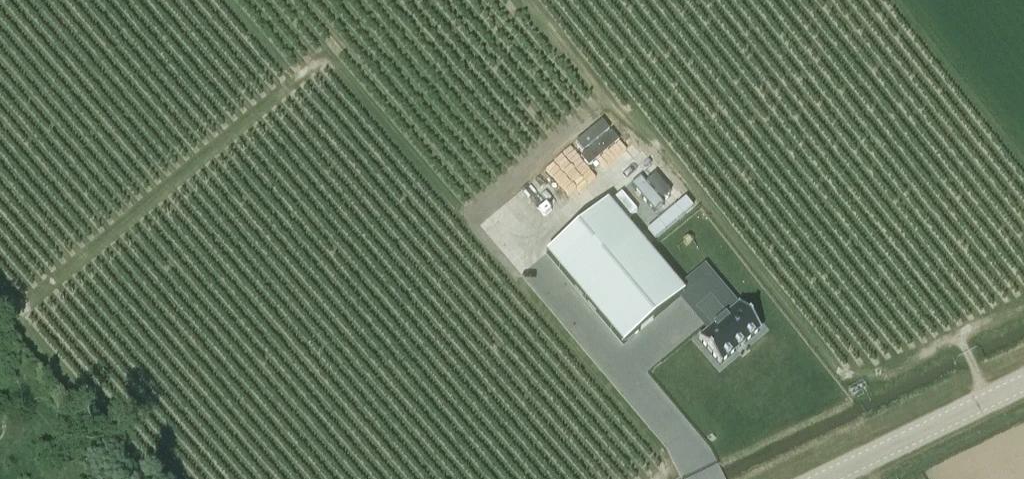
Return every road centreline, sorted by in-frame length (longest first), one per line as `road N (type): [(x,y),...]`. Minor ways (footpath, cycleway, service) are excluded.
road 1 (unclassified): [(825,478),(1023,384)]

